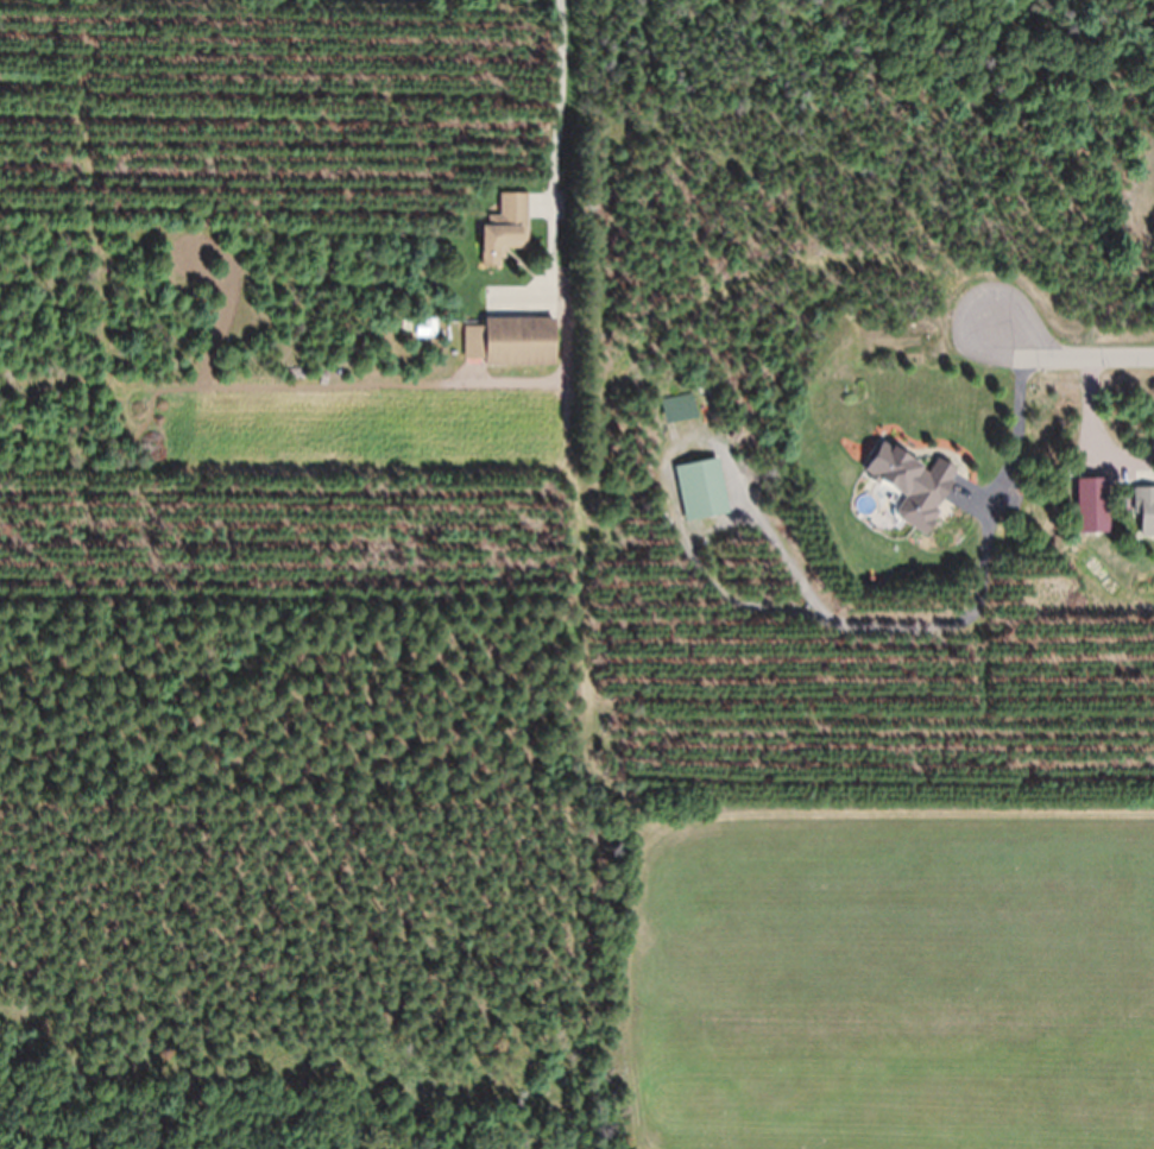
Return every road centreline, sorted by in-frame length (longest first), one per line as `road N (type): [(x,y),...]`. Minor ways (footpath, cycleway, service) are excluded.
road 1 (residential): [(1153,358),(1042,359),(1017,352),(992,328)]

